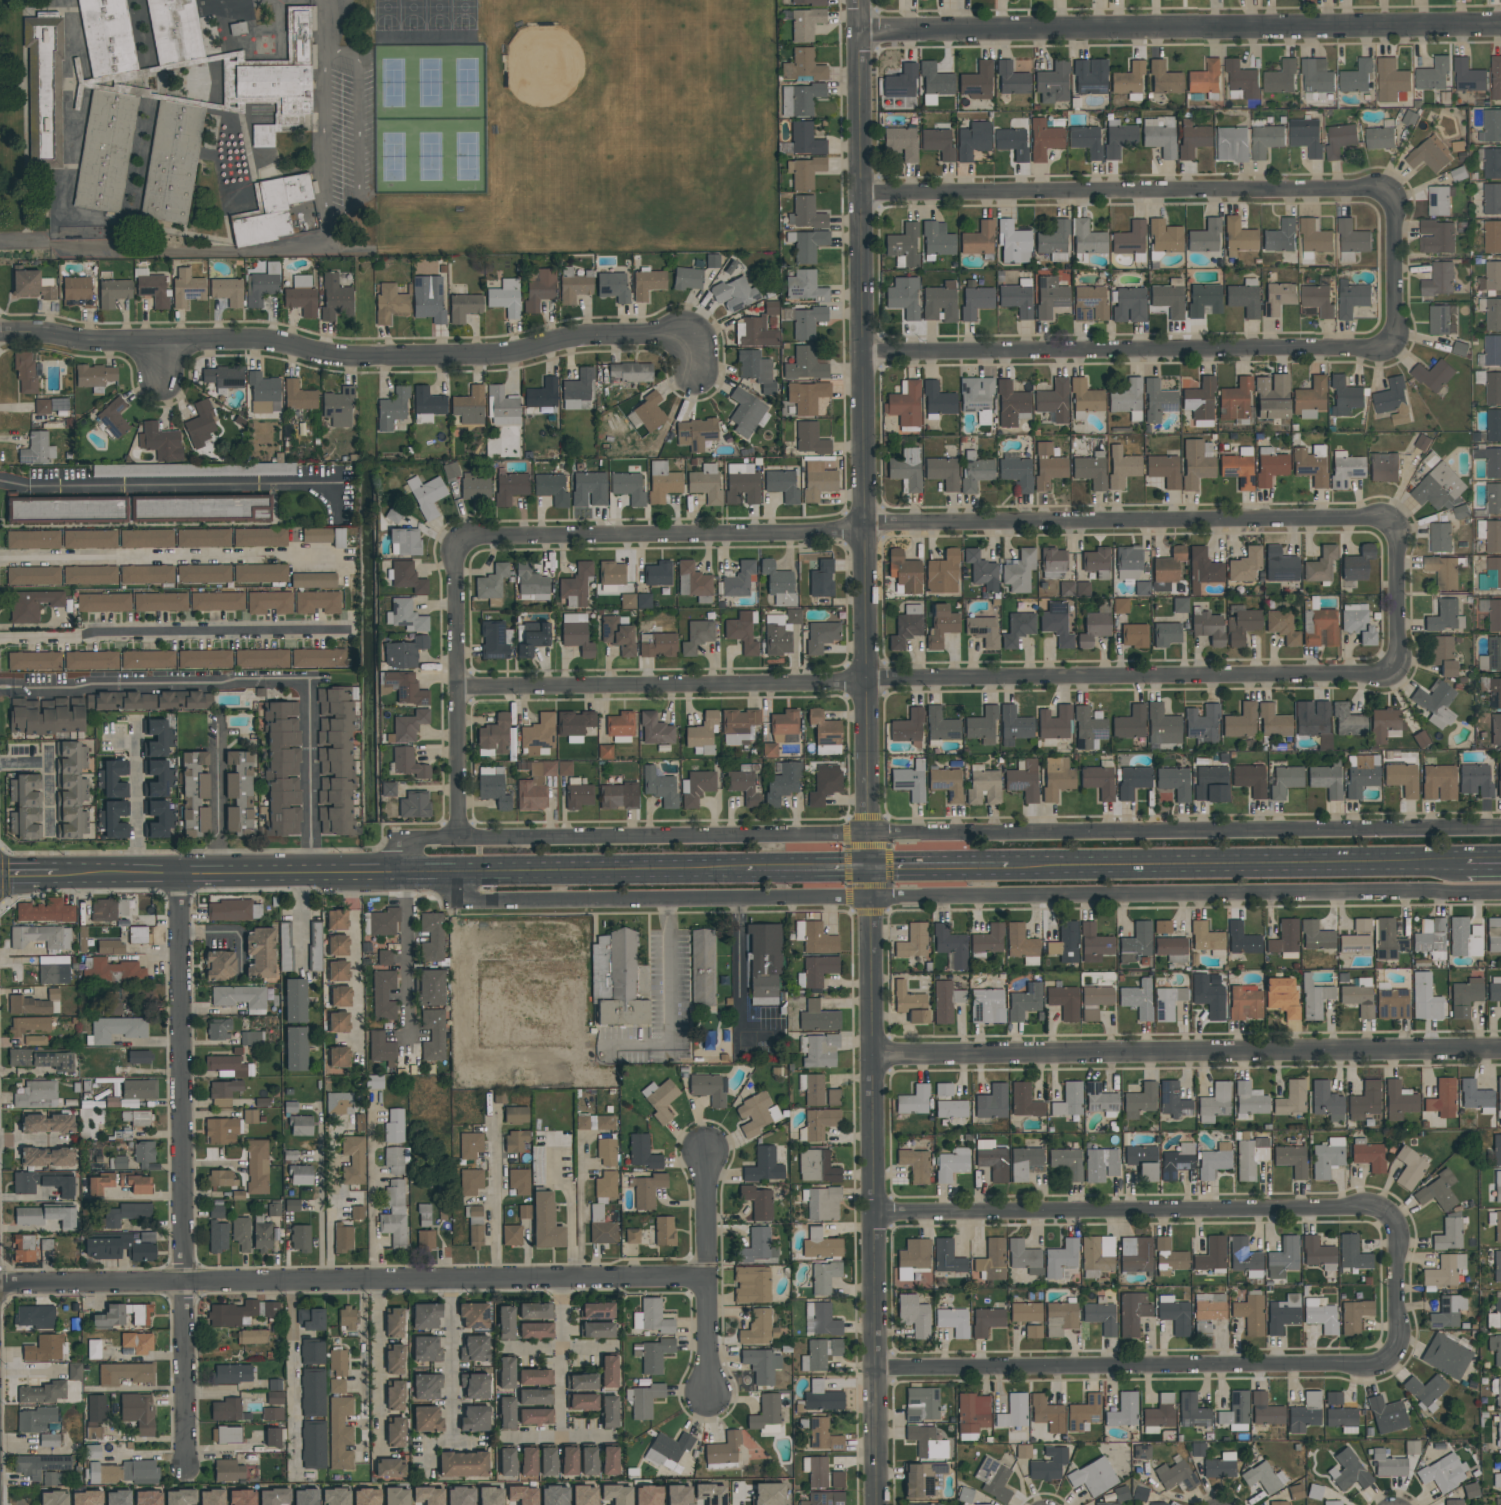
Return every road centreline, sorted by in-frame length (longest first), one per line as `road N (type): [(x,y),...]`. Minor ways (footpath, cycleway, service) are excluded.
road 1 (residential): [(858,0),(874,1504)]
road 2 (residential): [(860,194),(1376,192),(1394,206),(1387,348),(862,357)]
road 3 (residential): [(871,1219),(1374,1210),(1395,1233),(1401,1342),(1373,1368),(872,1364)]
road 4 (residential): [(405,875),(405,844),(460,841),(1500,830)]
road 5 (residential): [(458,689),(1399,671),(1397,592)]
road 6 (residential): [(459,538),(1390,521),(1397,592)]
road 7 (residential): [(0,334),(91,341),(258,337),(352,356),(508,352),(582,334),(668,334),(686,338),(698,373)]
road 8 (residential): [(0,1284),(708,1279)]
road 9 (secondary): [(59,877),(745,869)]
road 10 (residential): [(858,31),(1500,24)]
road 11 (residential): [(869,1056),(1500,1051)]
road 12 (residential): [(180,879),(184,1469)]
road 13 (secondary): [(1008,868),(1463,861)]
road 14 (residential): [(459,538),(460,841)]
road 15 (residential): [(15,688),(306,684)]
road 16 (residential): [(709,1152),(711,1397)]
road 17 (residential): [(306,684),(315,877)]
road 18 (secondary): [(866,868),(1008,868)]
road 19 (secondary): [(745,869),(866,868)]

